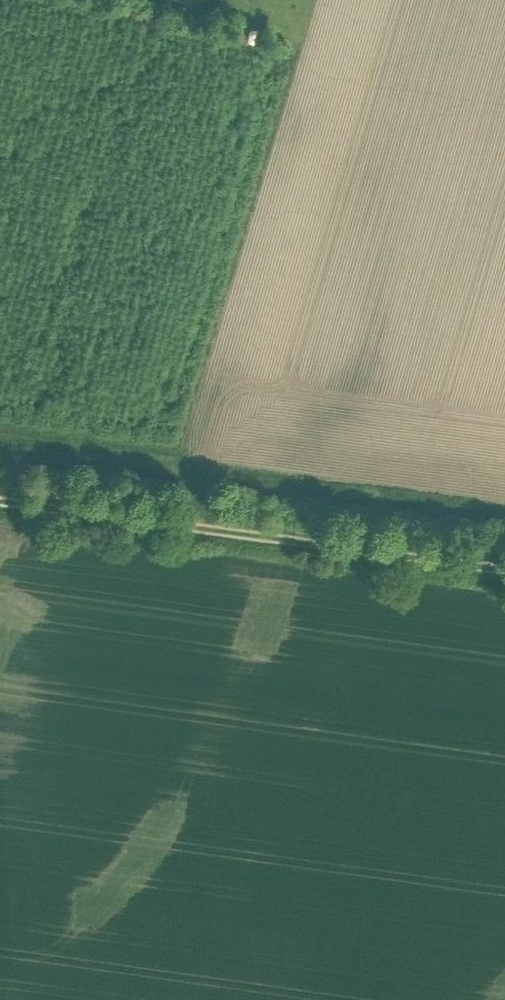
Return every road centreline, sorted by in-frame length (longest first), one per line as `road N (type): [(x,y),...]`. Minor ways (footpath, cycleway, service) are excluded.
road 1 (unclassified): [(0,503),(504,571)]

